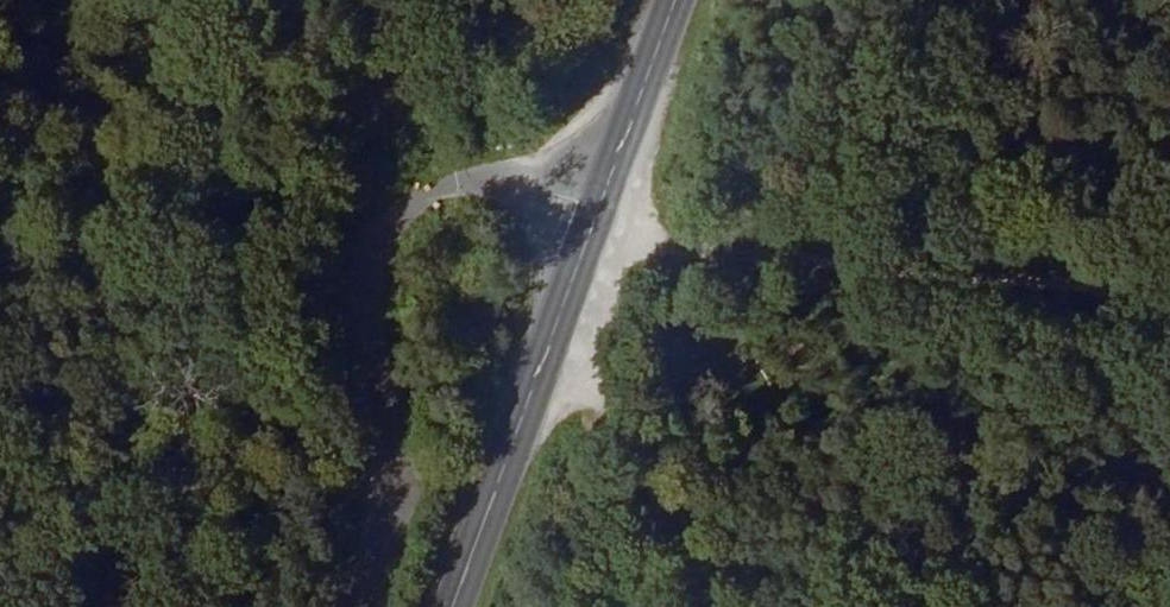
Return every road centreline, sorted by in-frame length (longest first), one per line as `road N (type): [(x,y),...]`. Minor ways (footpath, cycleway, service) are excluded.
road 1 (tertiary): [(455,606),(683,0)]
road 2 (track): [(606,210),(1169,288)]
road 3 (track): [(0,187),(388,227)]

